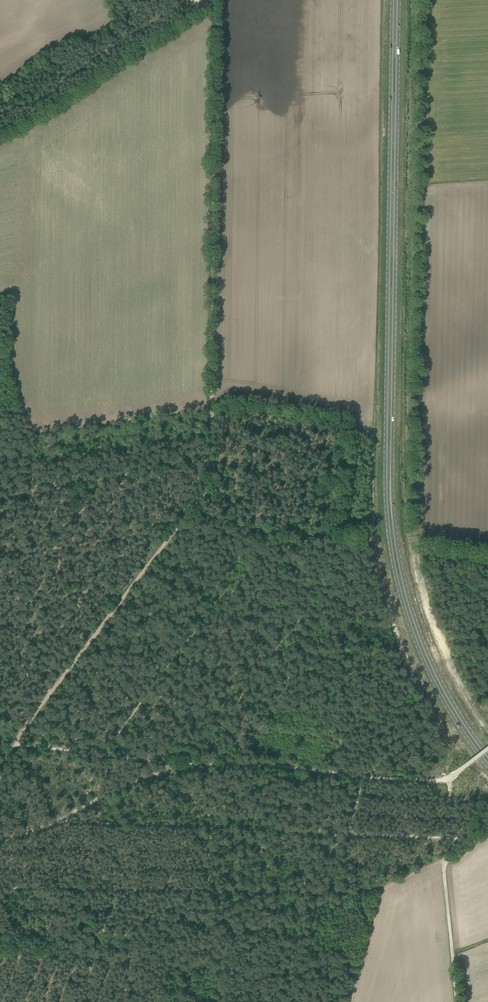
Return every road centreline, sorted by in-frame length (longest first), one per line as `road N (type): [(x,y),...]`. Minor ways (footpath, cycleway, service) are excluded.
road 1 (primary): [(392,0),(390,544),(421,655),(487,765)]
road 2 (primary): [(487,755),(428,653),(397,544),(398,0)]
road 3 (track): [(487,555),(415,546),(424,0)]
road 4 (track): [(216,2),(211,458)]
road 5 (track): [(348,893),(0,884)]
road 6 (track): [(211,458),(205,488),(48,696)]
road 7 (track): [(59,821),(348,832)]
road 8 (track): [(177,761),(213,733),(323,586),(330,537)]
road 9 (track): [(259,529),(253,553),(104,755)]
road 10 (track): [(216,2),(0,133)]
road 11 (track): [(202,763),(447,780)]
road 12 (track): [(0,841),(136,781),(202,763)]
road 13 (track): [(237,703),(433,716)]
road 14 (track): [(127,980),(322,1001)]
road 15 (track): [(13,744),(202,763)]
road 16 (track): [(211,478),(242,528),(370,541)]
road 17 (track): [(211,458),(32,493)]
road 18 (track): [(32,493),(96,632)]
road 19 (track): [(443,862),(457,1001)]
road 20 (track): [(130,961),(0,952)]

